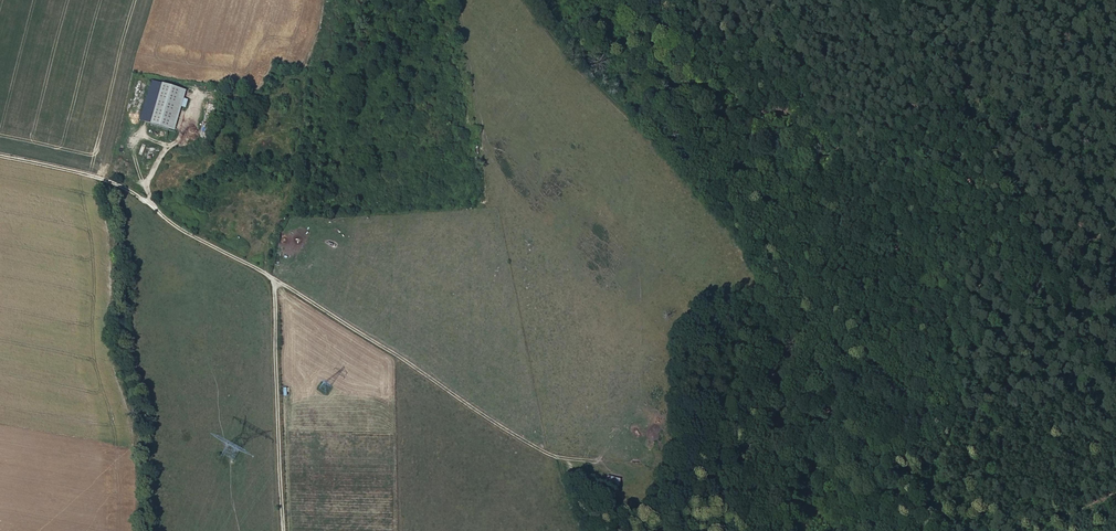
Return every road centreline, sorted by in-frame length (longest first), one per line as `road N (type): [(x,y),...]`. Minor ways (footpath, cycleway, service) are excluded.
road 1 (track): [(0,156),(116,184),(563,458)]
road 2 (track): [(790,291),(786,251),(757,191),(713,167),(663,158),(520,0)]
road 3 (track): [(282,530),(277,285)]

